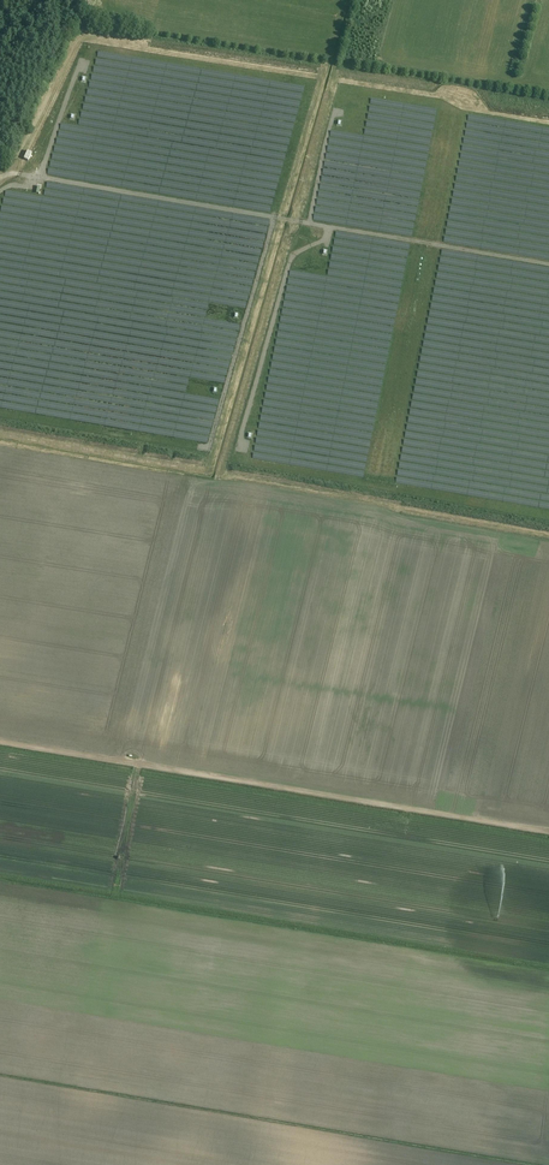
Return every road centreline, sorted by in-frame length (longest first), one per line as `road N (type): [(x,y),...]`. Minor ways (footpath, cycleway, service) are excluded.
road 1 (track): [(548,833),(0,742)]
road 2 (track): [(548,265),(15,174)]

